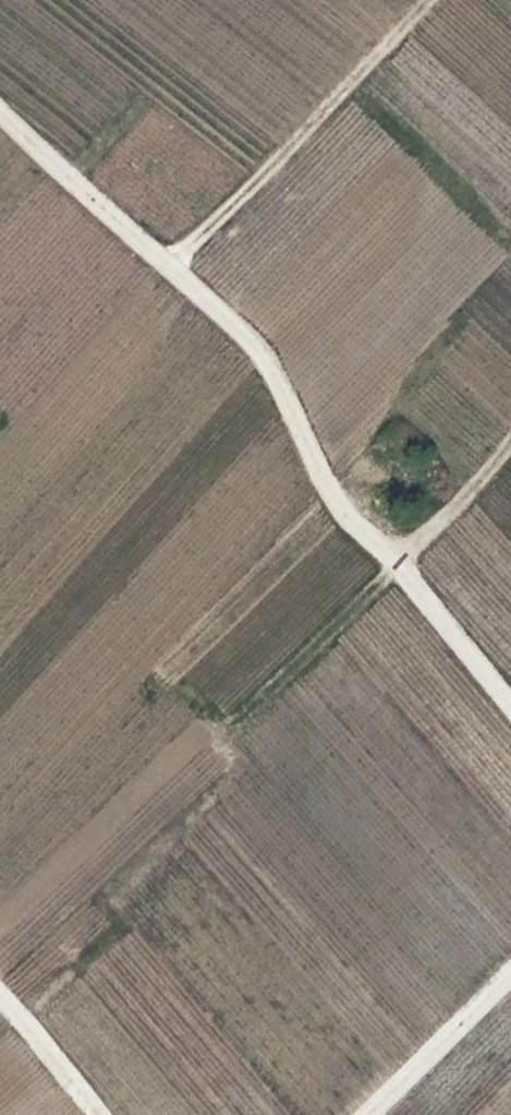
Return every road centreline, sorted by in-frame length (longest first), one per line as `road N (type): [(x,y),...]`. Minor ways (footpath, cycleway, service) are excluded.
road 1 (track): [(510,709),(462,655),(404,559),(337,514),(255,344),(0,110)]
road 2 (track): [(430,0),(241,211),(167,263)]
road 3 (track): [(368,1114),(510,971)]
road 4 (track): [(510,440),(467,499),(404,559)]
road 5 (track): [(18,1018),(95,1114)]

